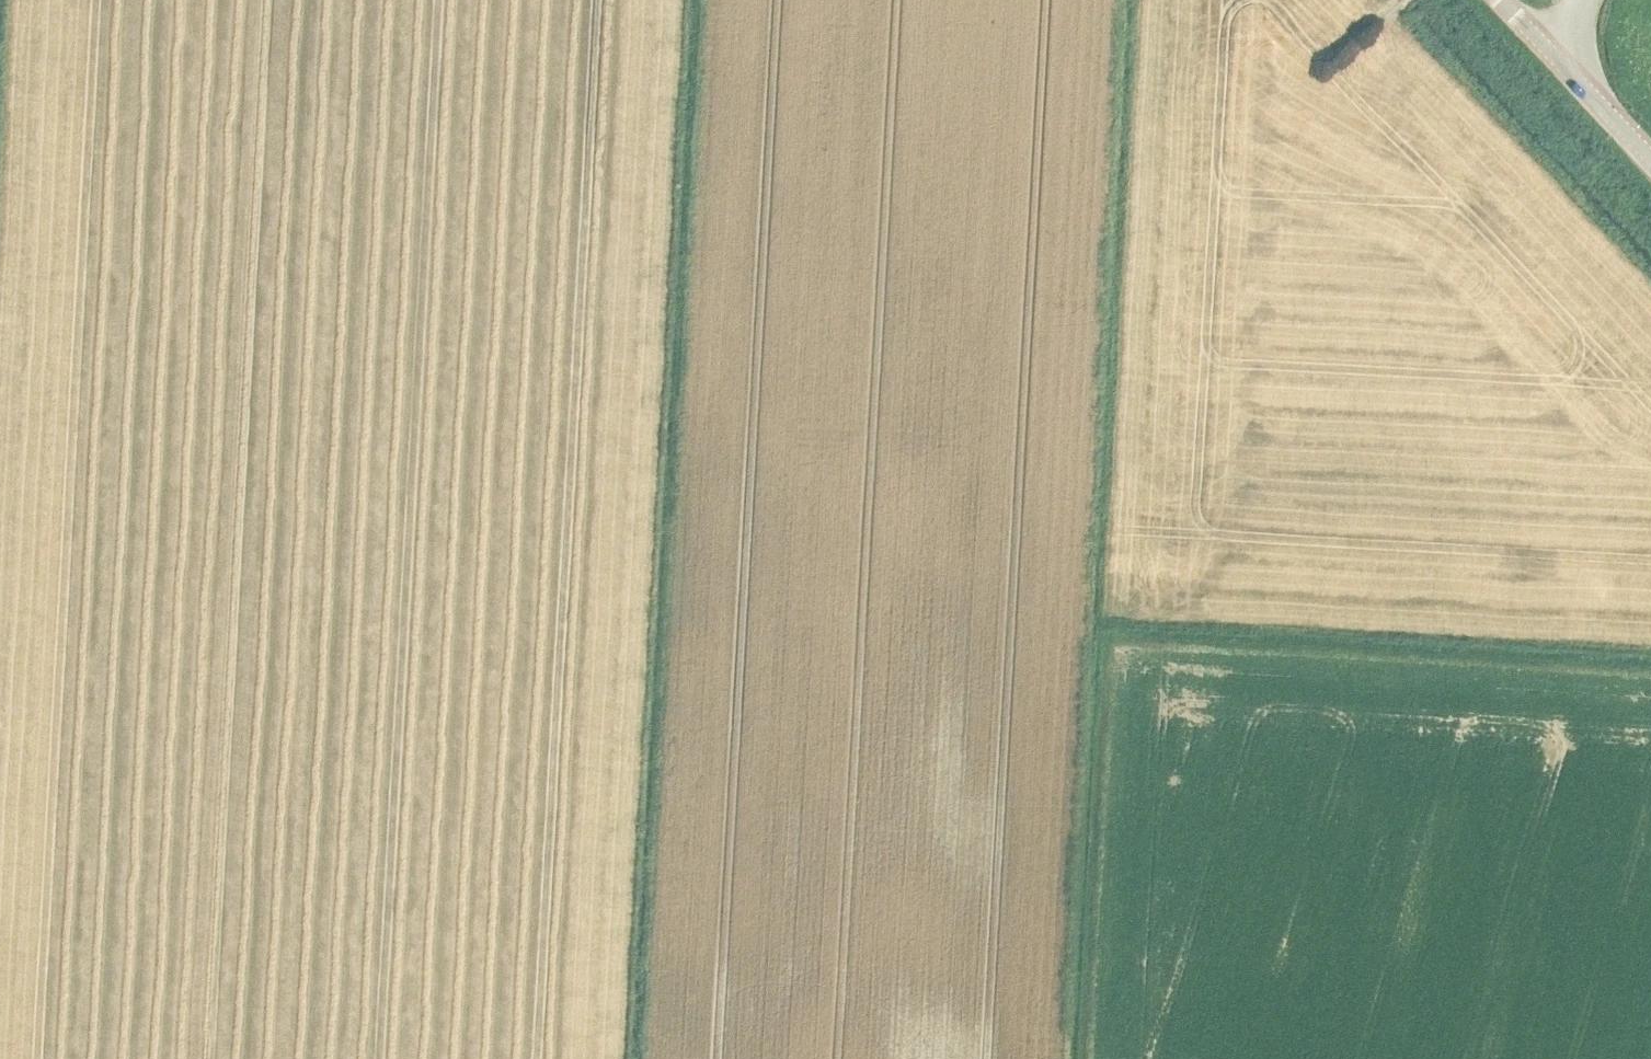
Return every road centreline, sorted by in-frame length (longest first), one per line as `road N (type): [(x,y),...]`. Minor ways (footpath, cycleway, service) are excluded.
road 1 (tertiary): [(1650,153),(1502,0)]

